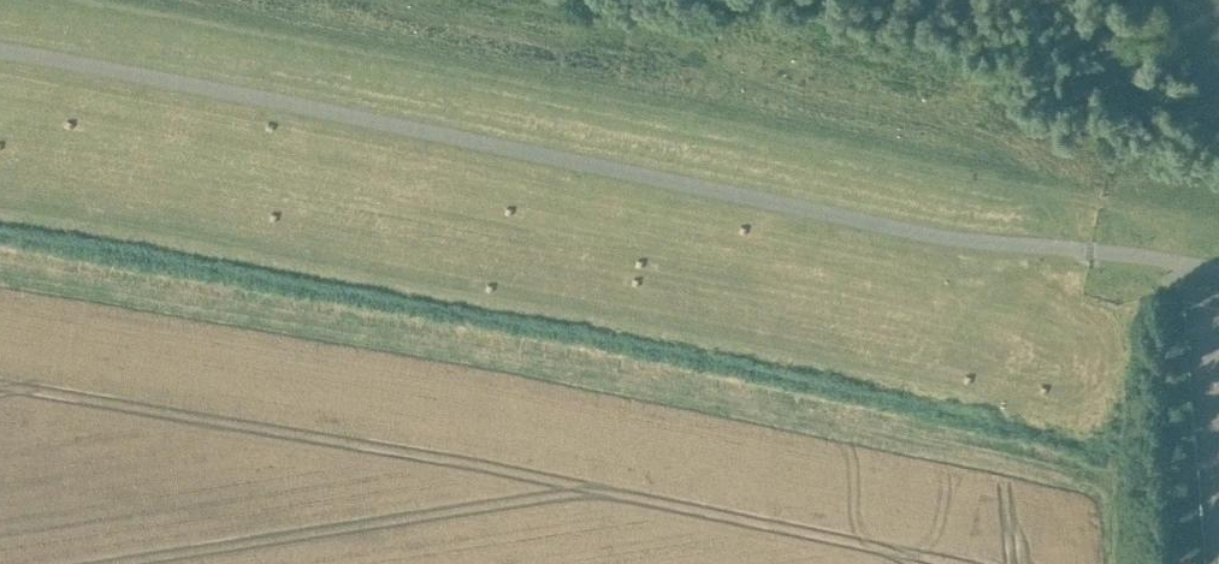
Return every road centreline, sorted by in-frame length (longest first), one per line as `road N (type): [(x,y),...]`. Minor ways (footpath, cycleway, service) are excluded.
road 1 (track): [(1218,223),(100,0)]
road 2 (track): [(437,0),(856,81)]

